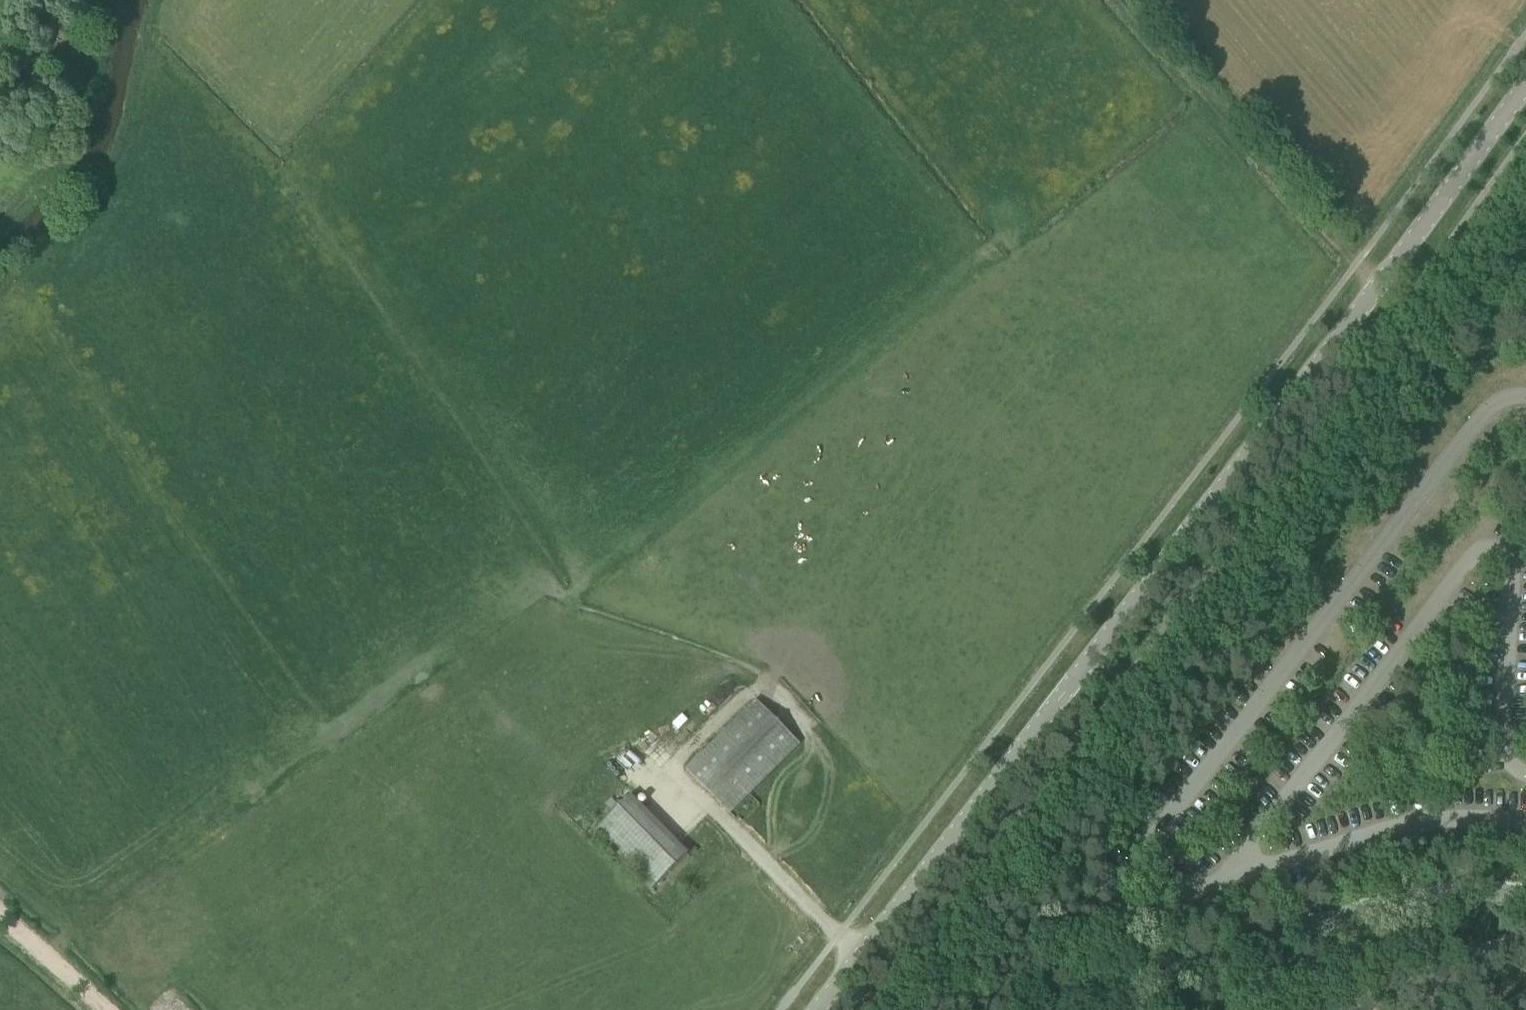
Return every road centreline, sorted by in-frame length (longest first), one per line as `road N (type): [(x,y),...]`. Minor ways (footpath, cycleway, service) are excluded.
road 1 (unclassified): [(818,1009),(880,942),(1525,90)]
road 2 (track): [(1122,0),(1378,288)]
road 3 (track): [(99,1009),(0,911)]

